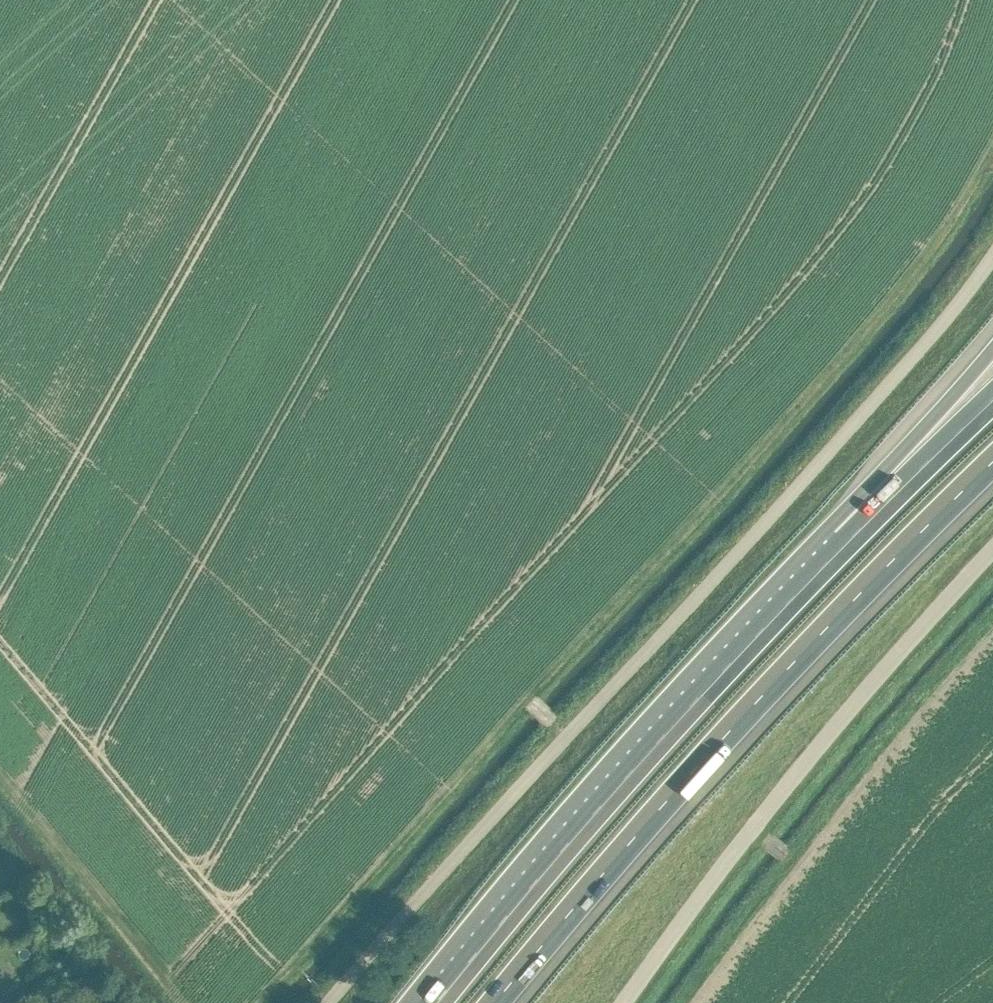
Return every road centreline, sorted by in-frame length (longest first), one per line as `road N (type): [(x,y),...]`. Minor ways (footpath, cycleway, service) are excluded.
road 1 (unclassified): [(328,1002),(992,259)]
road 2 (motorway): [(498,1002),(819,631),(992,462)]
road 3 (motorway): [(826,563),(540,873),(437,1002)]
road 4 (unclassified): [(632,1002),(779,799),(992,556)]
road 5 (motorway): [(992,348),(826,563)]
road 6 (motorway): [(992,402),(826,563)]

